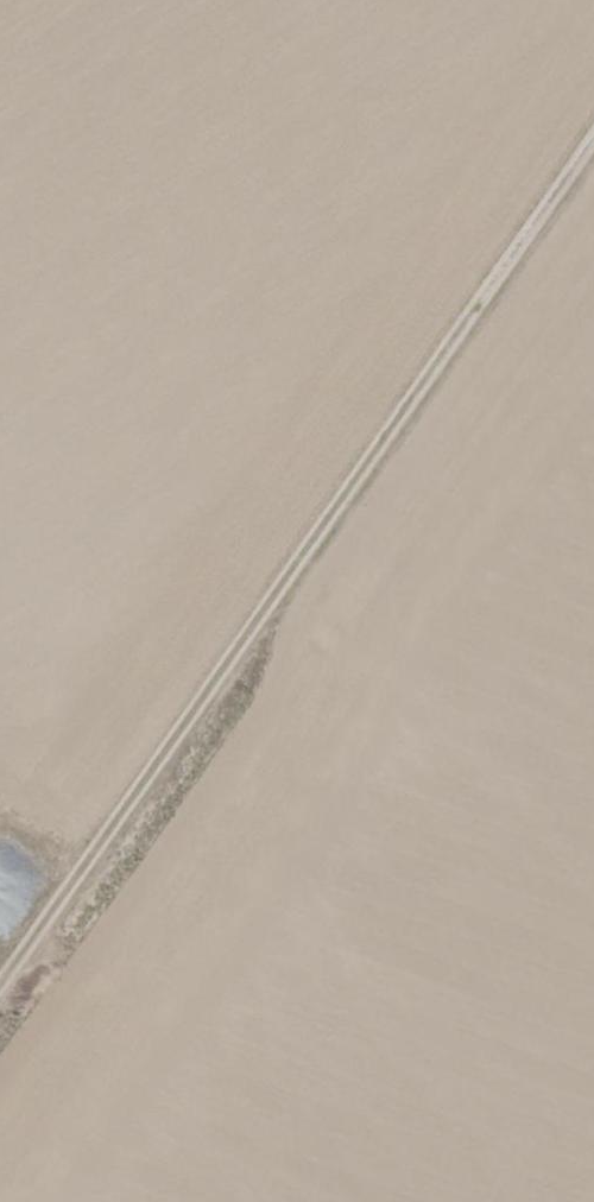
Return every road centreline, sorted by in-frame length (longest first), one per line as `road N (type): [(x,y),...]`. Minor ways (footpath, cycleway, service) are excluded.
road 1 (track): [(0,981),(593,157)]

